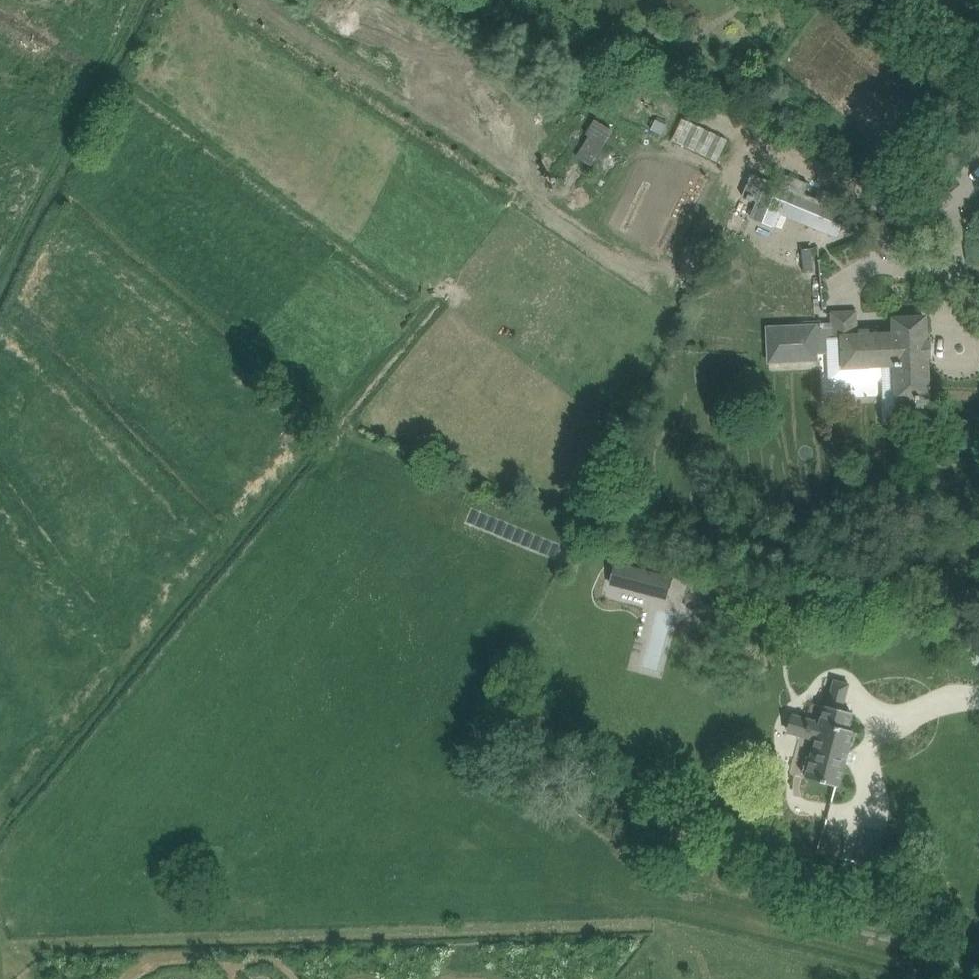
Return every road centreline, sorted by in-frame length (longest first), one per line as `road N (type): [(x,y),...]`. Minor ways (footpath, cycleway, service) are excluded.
road 1 (track): [(608,155),(572,180),(539,181),(241,0)]

